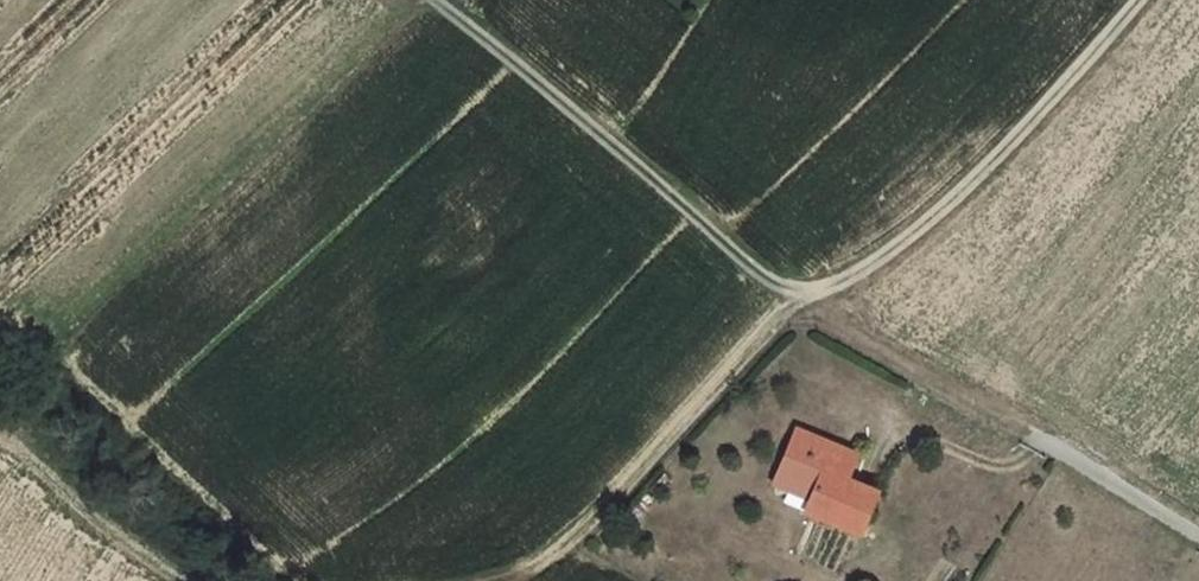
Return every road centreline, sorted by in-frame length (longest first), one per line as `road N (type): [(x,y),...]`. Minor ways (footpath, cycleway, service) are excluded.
road 1 (track): [(1140,0),(975,178),(895,250),(801,297),(757,272),(437,0)]
road 2 (track): [(487,580),(521,573),(574,526),(801,297)]
road 3 (track): [(1027,433),(811,313),(801,297)]
road 4 (residential): [(1027,433),(1198,530)]

